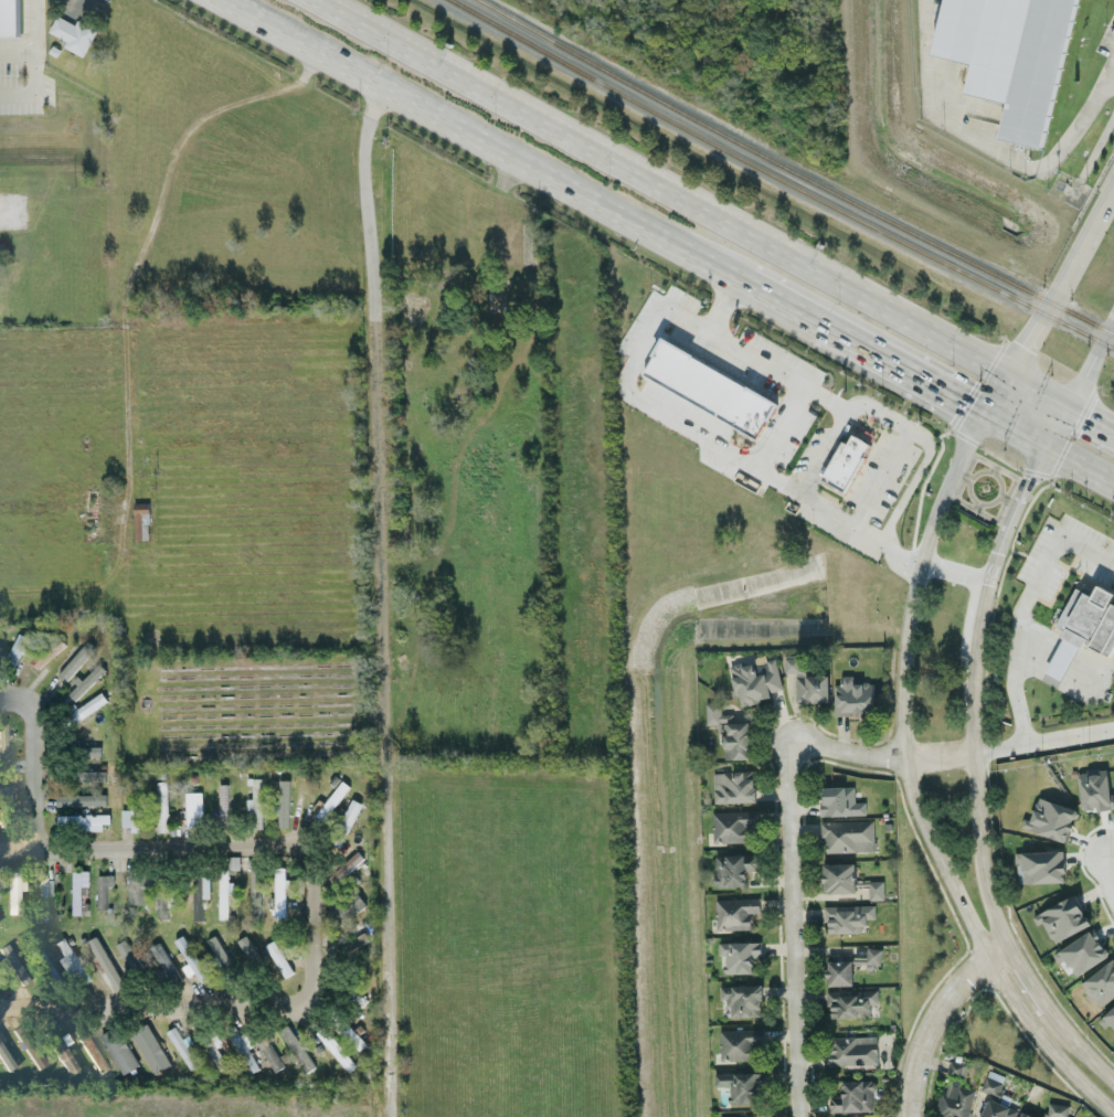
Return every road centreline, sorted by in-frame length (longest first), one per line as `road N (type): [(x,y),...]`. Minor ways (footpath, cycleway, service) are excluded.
road 1 (trunk): [(1070,406),(319,0)]
road 2 (residential): [(0,835),(300,827),(317,845),(316,985),(0,989)]
road 3 (tertiary): [(980,414),(929,528),(908,616),(901,692),(909,785),(984,954),(1060,1062),(1113,1116)]
road 4 (trunk): [(236,0),(739,278)]
road 5 (residential): [(797,1116),(789,742),(884,757),(974,755)]
road 6 (tertiary): [(1006,942),(979,863),(974,655)]
road 7 (residential): [(1099,213),(980,414)]
road 8 (residential): [(1006,942),(984,954),(934,1013),(909,1077),(908,1116)]
road 9 (trunk): [(823,325),(980,414)]
road 10 (residential): [(26,682),(40,692),(38,834)]
road 11 (tertiary): [(988,579),(1043,450)]

